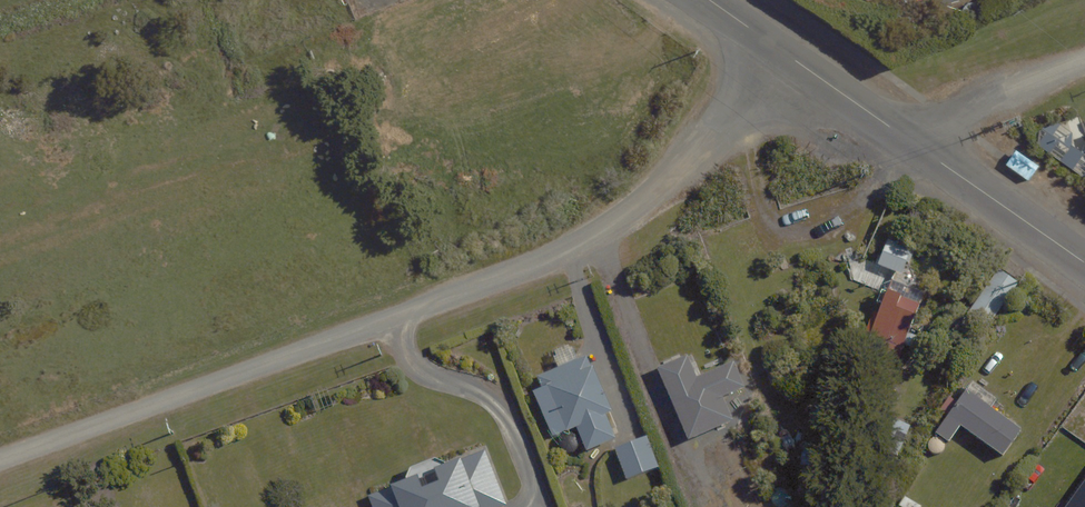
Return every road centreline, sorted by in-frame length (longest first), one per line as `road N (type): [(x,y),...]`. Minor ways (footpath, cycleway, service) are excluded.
road 1 (residential): [(776,46),(710,137),(665,182),(562,253),(0,466)]
road 2 (residential): [(903,138),(1084,265)]
road 3 (residential): [(903,138),(1084,70)]
road 4 (residential): [(776,46),(903,138)]

